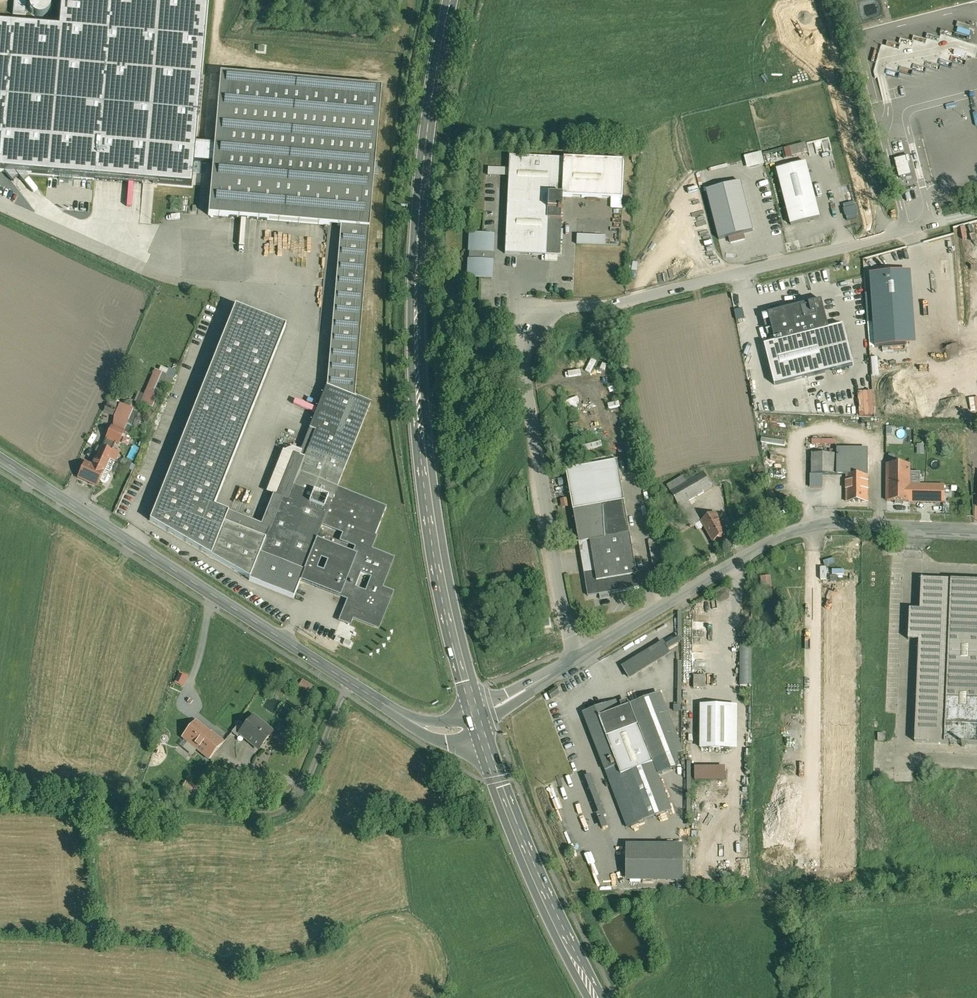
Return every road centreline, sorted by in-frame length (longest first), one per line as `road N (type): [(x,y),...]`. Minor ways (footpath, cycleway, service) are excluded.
road 1 (primary): [(478,723),(429,508),(415,334),(421,153),(449,0)]
road 2 (unclassified): [(580,662),(524,322),(543,309),(645,301),(891,239)]
road 3 (unclassified): [(976,531),(821,527),(775,541),(580,662)]
road 4 (tertiary): [(350,684),(0,458)]
road 5 (primary): [(596,997),(515,826),(478,723)]
road 6 (track): [(290,793),(250,806),(0,795)]
road 7 (unclassified): [(829,0),(891,239)]
road 8 (tertiary): [(478,723),(444,731),(415,723),(350,684)]
road 9 (residential): [(350,684),(290,793)]

